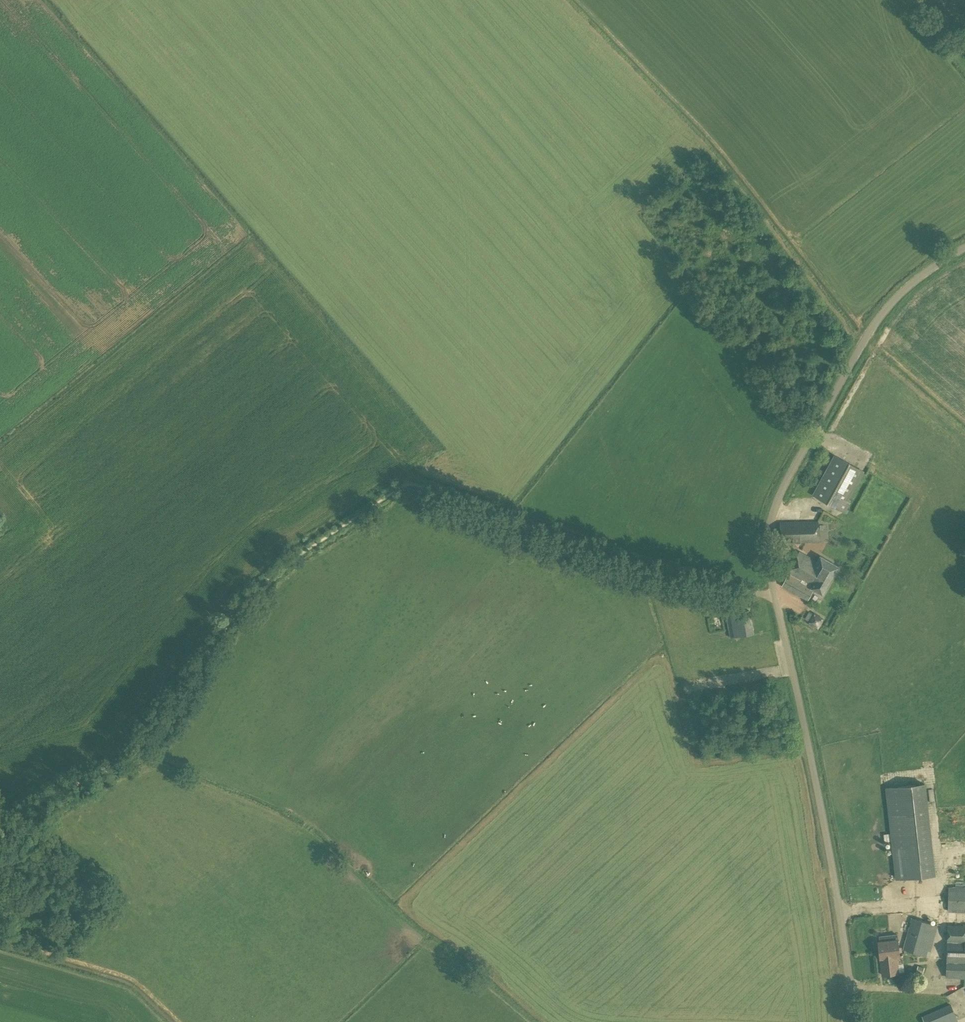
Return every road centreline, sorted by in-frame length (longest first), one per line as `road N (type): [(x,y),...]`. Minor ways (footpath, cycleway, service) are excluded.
road 1 (unclassified): [(851,1021),(839,909),(767,537),(778,498),(865,336),(907,291),(964,249)]

